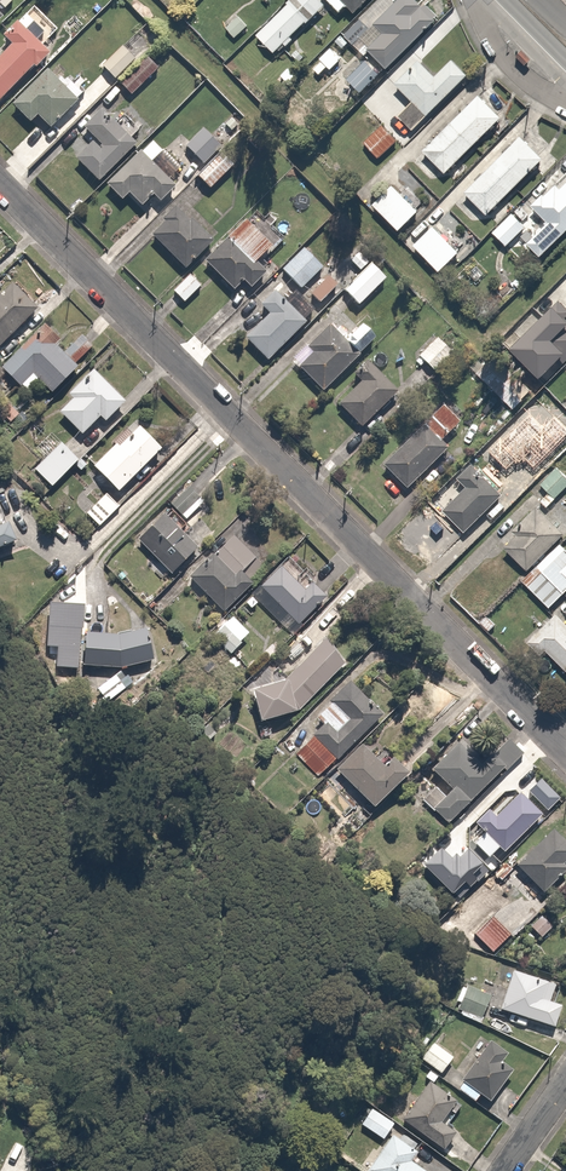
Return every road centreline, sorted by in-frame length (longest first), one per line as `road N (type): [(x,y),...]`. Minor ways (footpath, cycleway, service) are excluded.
road 1 (residential): [(0,184),(565,751)]

